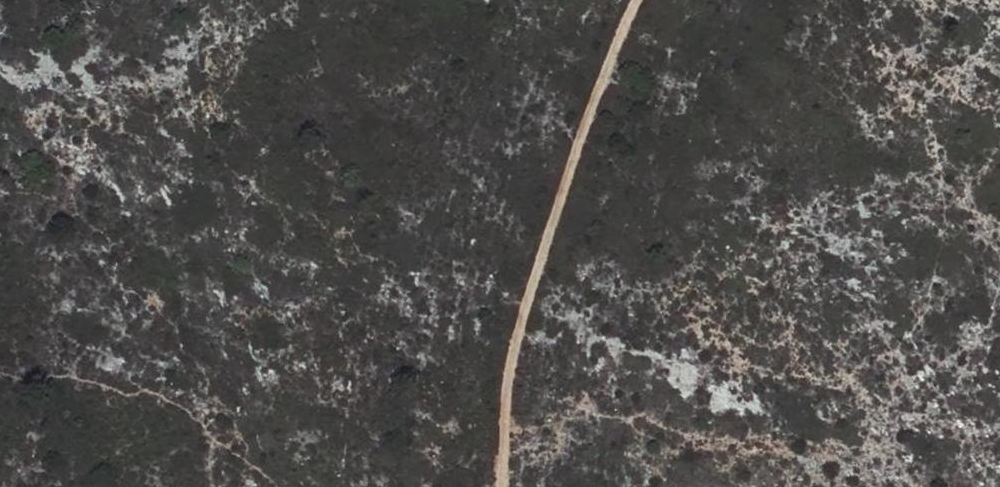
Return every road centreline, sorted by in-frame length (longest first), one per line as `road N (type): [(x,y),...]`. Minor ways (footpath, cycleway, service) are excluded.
road 1 (track): [(496,486),(500,388),(567,168),(638,0)]

